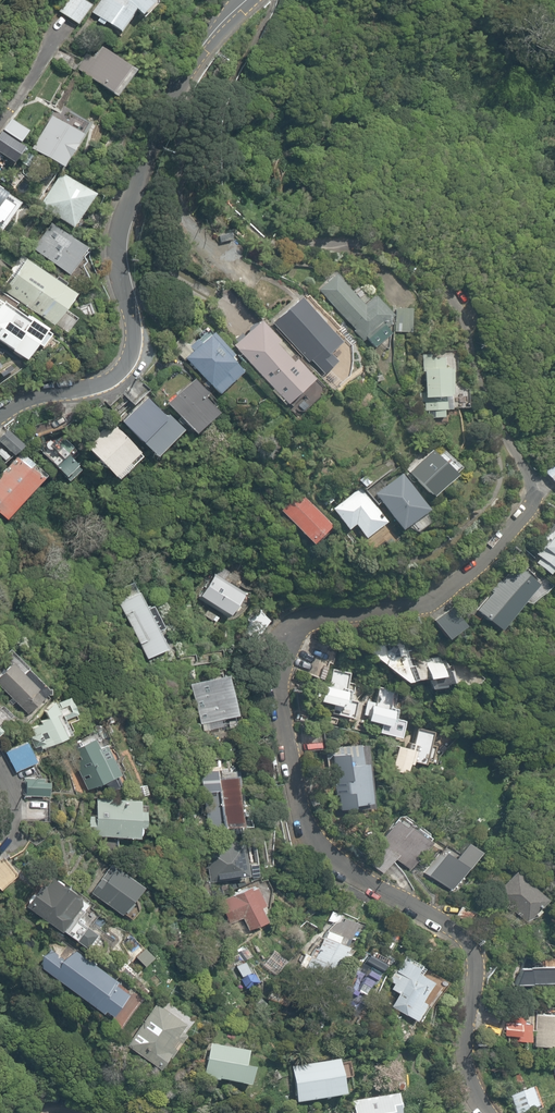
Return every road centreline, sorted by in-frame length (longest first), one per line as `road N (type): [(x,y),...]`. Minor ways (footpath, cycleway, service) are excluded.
road 1 (residential): [(489,1112),(463,1064),(470,954),(456,930),(347,869),(308,834),(279,687),(281,650),(306,623),(422,604),(482,562),(528,512),(522,465),(462,315)]
road 2 (residential): [(248,0),(177,87),(130,196),(117,252),(128,366),(0,414)]

